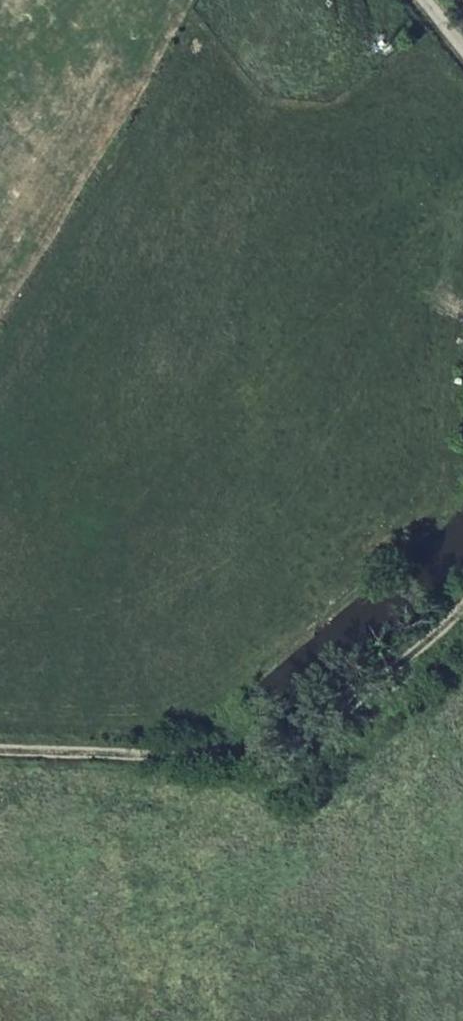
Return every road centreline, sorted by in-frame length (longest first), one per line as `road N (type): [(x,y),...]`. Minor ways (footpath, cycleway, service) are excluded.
road 1 (track): [(462,608),(317,741),(262,754),(0,750)]

